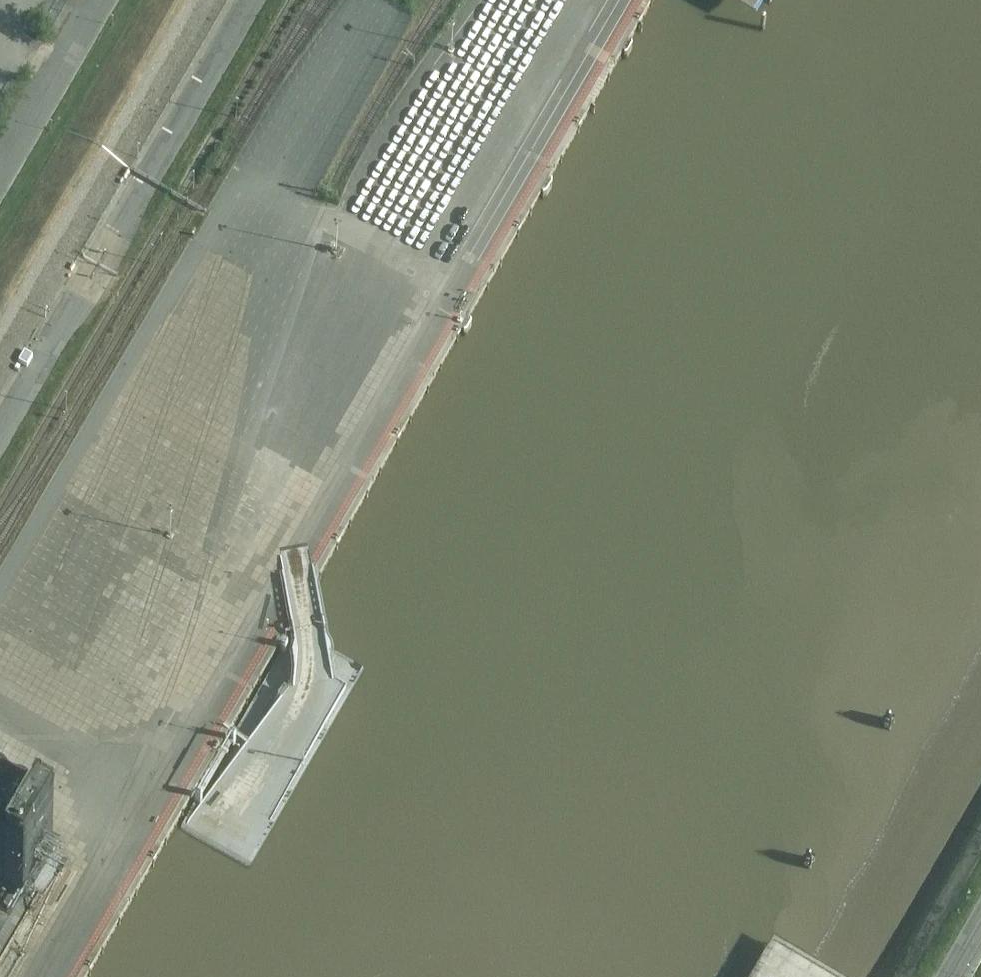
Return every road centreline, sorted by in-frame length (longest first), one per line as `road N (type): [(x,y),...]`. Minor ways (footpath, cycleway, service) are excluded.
road 1 (unclassified): [(0,179),(104,0)]
road 2 (unclassified): [(150,795),(0,708)]

